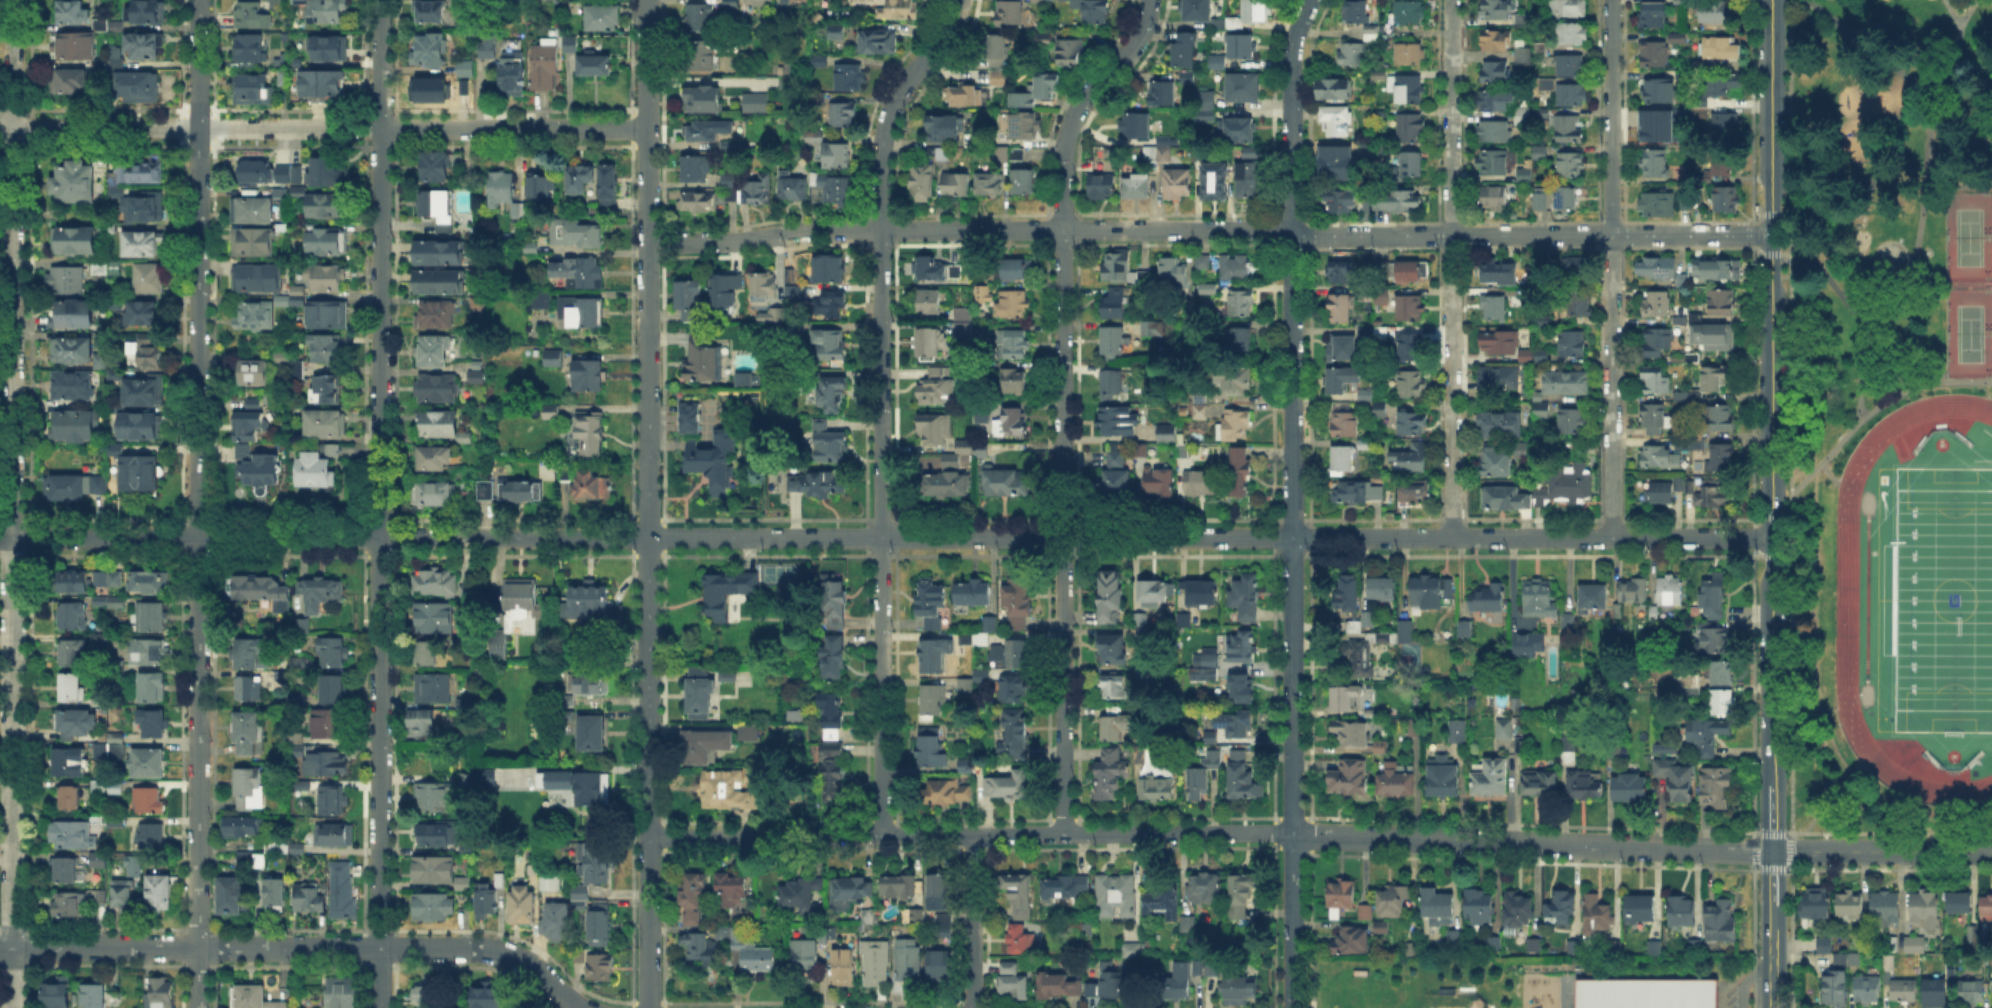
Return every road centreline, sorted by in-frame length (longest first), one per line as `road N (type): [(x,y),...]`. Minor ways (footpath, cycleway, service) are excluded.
road 1 (residential): [(0,537),(1773,538)]
road 2 (residential): [(647,243),(814,230),(1772,234)]
road 3 (residential): [(12,1007),(14,0)]
road 4 (residential): [(198,1007),(199,0)]
road 5 (residential): [(379,1007),(380,129)]
road 6 (residential): [(1064,831),(1062,159),(1076,108),(1131,49),(1148,0)]
road 7 (residential): [(880,832),(882,140),(902,87),(947,34),(960,0)]
road 8 (residential): [(1293,834),(1291,61),(1310,0)]
road 9 (residential): [(648,834),(647,0)]
road 10 (secondary): [(1773,783),(1772,0)]
road 11 (residential): [(0,129),(647,129)]
road 12 (residential): [(648,834),(1293,834)]
road 13 (residential): [(0,947),(502,953),(531,966),(579,1007)]
road 14 (residential): [(1453,538),(1452,0)]
road 15 (residential): [(1612,538),(1612,0)]
road 16 (residential): [(1293,834),(1773,851)]
road 17 (tertiary): [(1773,851),(1991,852)]
road 18 (residential): [(1293,1007),(1293,834)]
road 19 (residential): [(648,1007),(648,834)]
road 20 (residential): [(380,129),(380,0)]
road 21 (residential): [(972,959),(971,832)]

